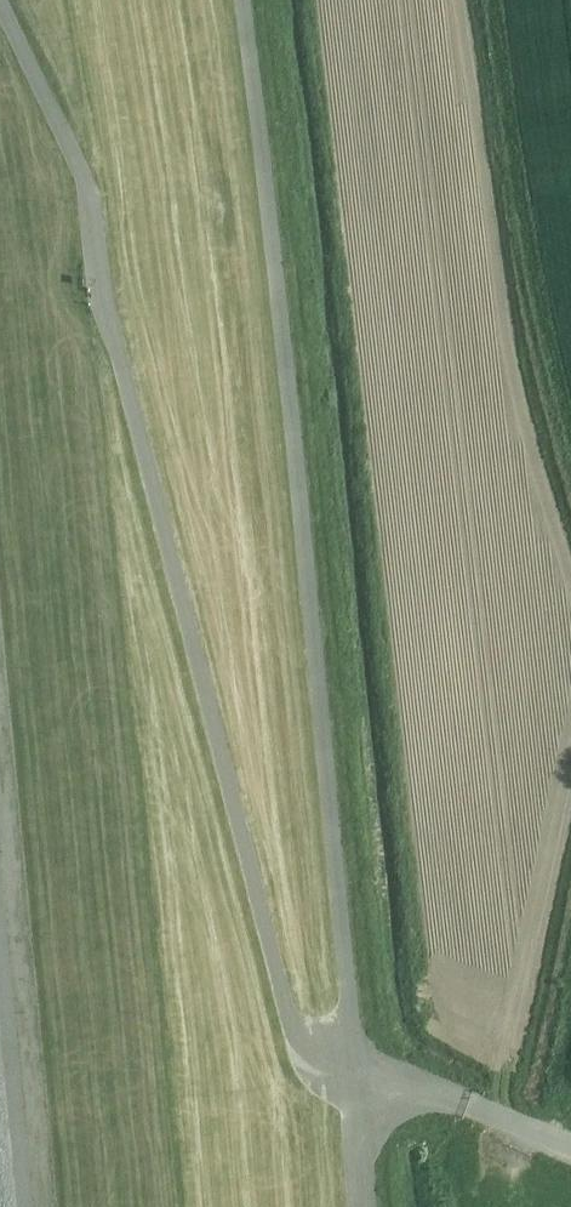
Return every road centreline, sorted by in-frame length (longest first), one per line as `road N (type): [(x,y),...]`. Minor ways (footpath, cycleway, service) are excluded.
road 1 (track): [(371,1206),(283,289),(246,0)]
road 2 (track): [(0,1),(157,372),(292,1056),(355,1063)]
road 3 (unclassified): [(570,1151),(476,1114),(357,1048)]
road 4 (track): [(0,1016),(21,1206)]

